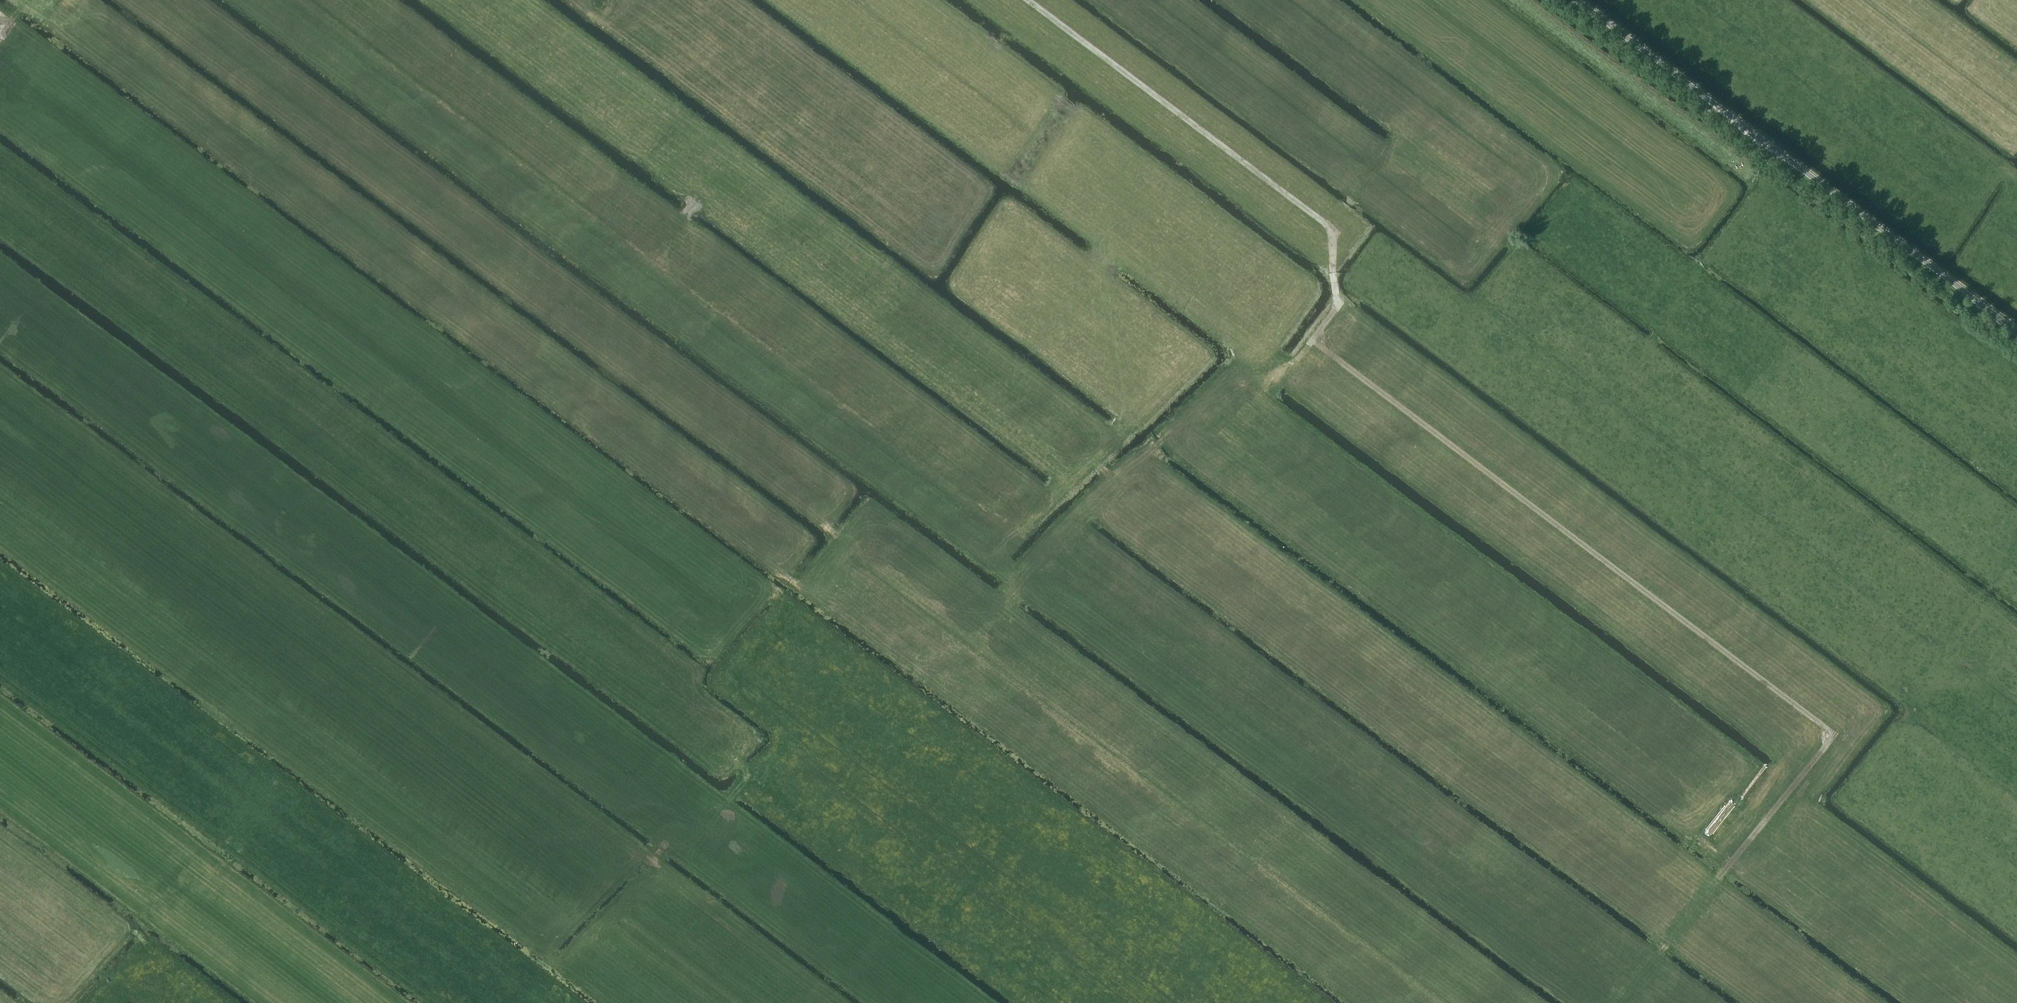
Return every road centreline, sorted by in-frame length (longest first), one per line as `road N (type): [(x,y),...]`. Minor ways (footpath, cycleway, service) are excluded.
road 1 (track): [(1027,0),(1331,230),(1336,307),(1316,335),(1321,348),(1829,733),(1828,744),(1623,1002)]
road 2 (unclassified): [(2016,326),(1584,0)]
road 3 (track): [(1642,355),(1766,192),(1761,177),(1783,150)]

